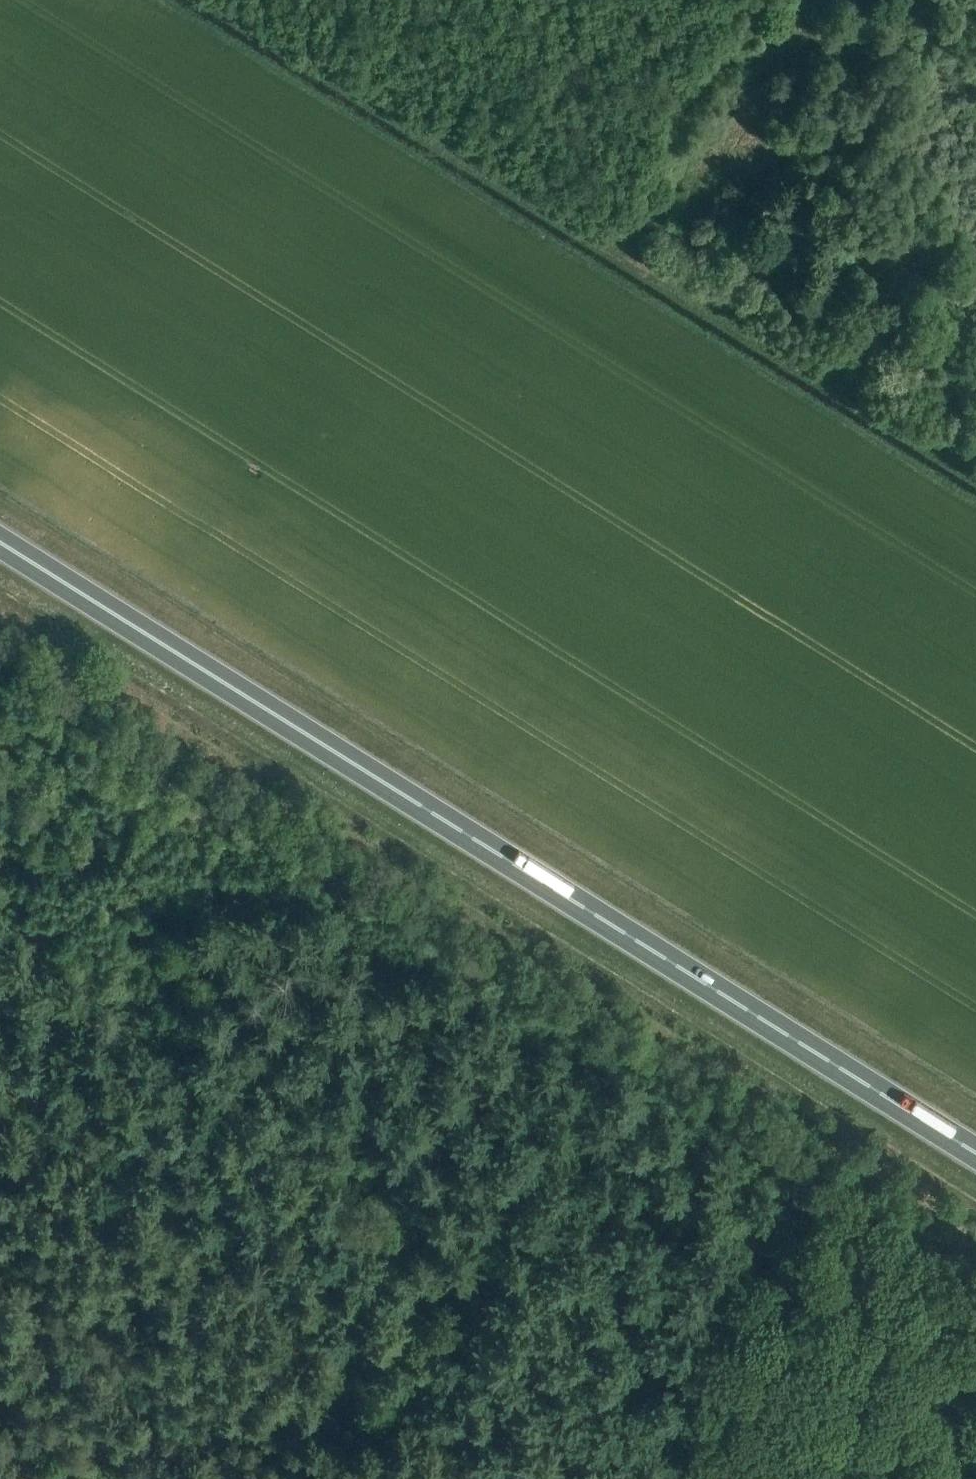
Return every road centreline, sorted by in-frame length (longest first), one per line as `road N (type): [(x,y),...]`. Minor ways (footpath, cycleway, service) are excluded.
road 1 (trunk): [(975,1153),(0,541)]
road 2 (track): [(489,1478),(0,1101)]

